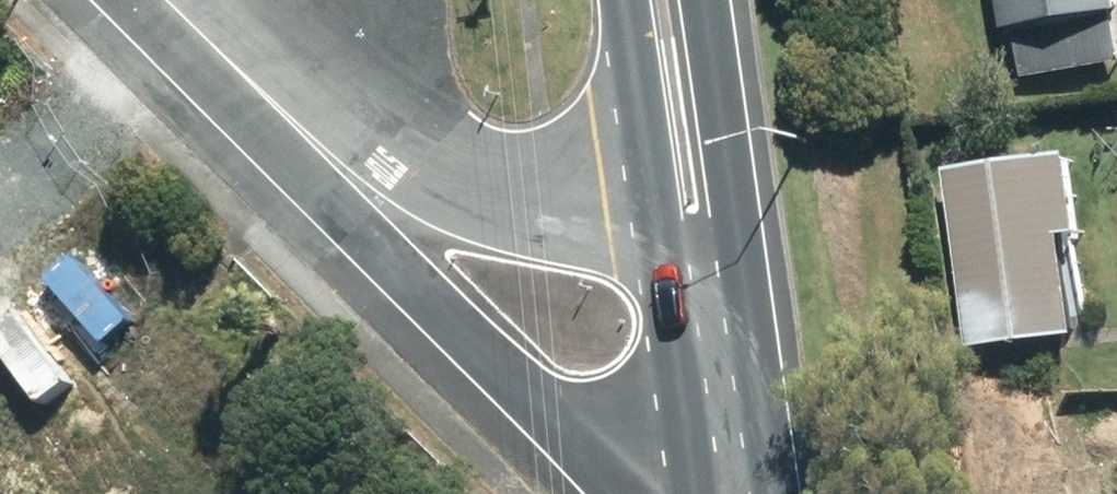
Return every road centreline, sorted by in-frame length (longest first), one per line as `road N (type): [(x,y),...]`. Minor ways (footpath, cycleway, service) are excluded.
road 1 (tertiary): [(712,493),(603,444),(527,393),(427,292),(334,165)]
road 2 (tertiary): [(334,165),(411,204),(479,222),(606,230),(692,220)]
road 3 (trunk): [(692,220),(726,493)]
road 4 (tertiary): [(334,165),(167,0)]
road 5 (trunk): [(663,0),(692,220)]

